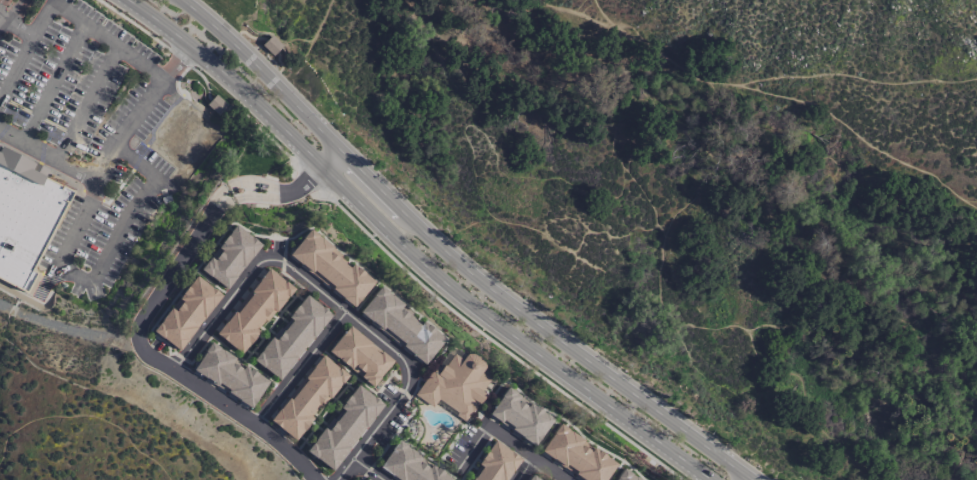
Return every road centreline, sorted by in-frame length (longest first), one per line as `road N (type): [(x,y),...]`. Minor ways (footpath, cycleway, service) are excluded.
road 1 (secondary): [(128,0),(248,95),(447,286),(710,479)]
road 2 (secondary): [(749,479),(471,273),(182,0)]
road 3 (track): [(335,479),(391,409),(405,368),(292,269),(273,260),(254,266),(173,369)]
road 4 (track): [(316,479),(255,423),(143,352),(138,337),(142,317),(230,193)]
road 5 (track): [(344,312),(255,423)]
road 6 (track): [(230,193),(293,193),(341,152)]

